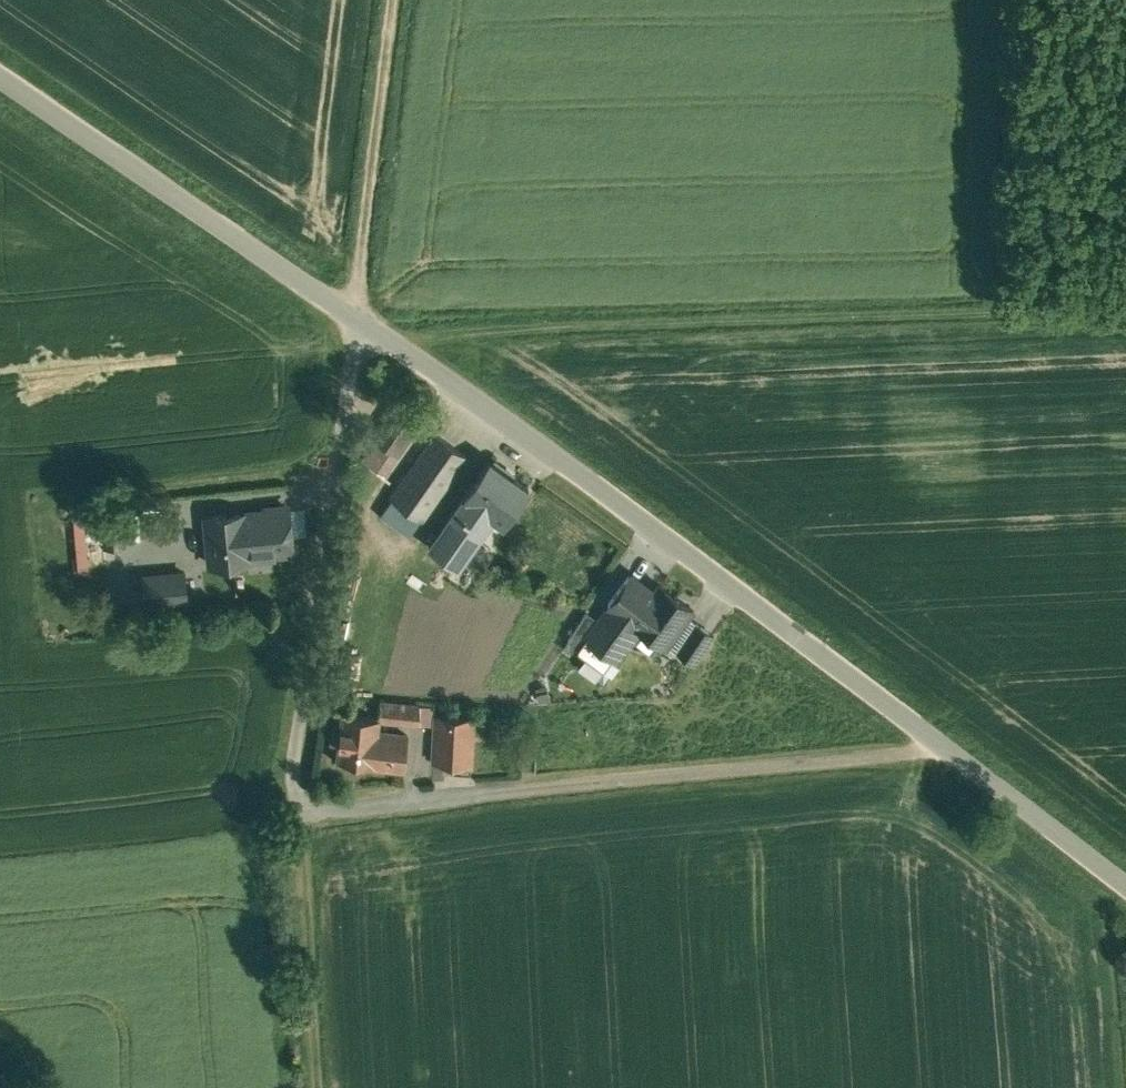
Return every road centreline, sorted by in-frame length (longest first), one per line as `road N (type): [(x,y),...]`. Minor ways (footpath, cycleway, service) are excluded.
road 1 (residential): [(938,751),(325,818),(299,791),(362,326)]
road 2 (track): [(1125,311),(444,338),(415,365)]
road 3 (unclassified): [(362,326),(938,751)]
road 4 (unclassified): [(0,78),(362,326)]
road 5 (track): [(402,0),(362,326)]
road 6 (track): [(308,800),(301,866),(316,1087)]
road 7 (unclassified): [(938,751),(1125,894)]

